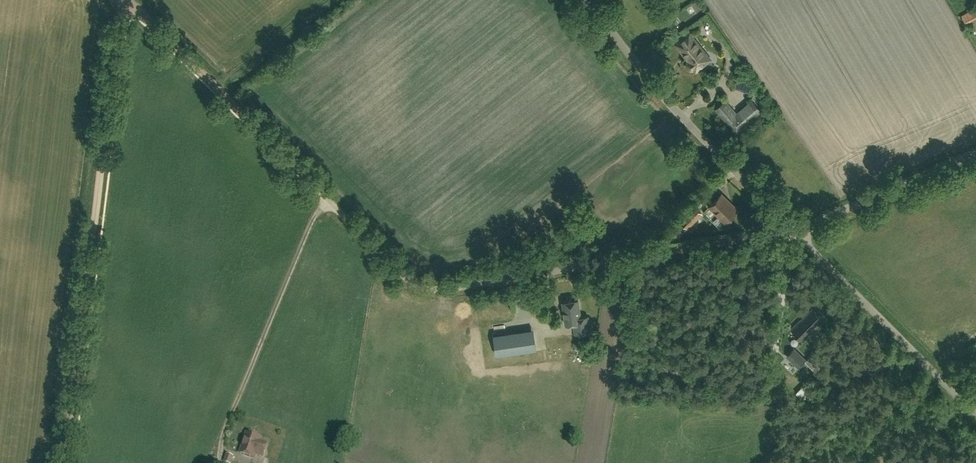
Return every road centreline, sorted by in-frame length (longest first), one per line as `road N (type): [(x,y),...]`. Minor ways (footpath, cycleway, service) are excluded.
road 1 (track): [(219,88),(140,13),(121,16),(65,462)]
road 2 (unclassified): [(792,230),(433,290),(410,282),(330,201)]
road 3 (unclassified): [(792,230),(582,0)]
road 4 (unclassified): [(975,416),(792,230)]
road 5 (track): [(227,429),(313,218),(330,201)]
road 6 (unclassified): [(792,230),(975,153)]
road 7 (track): [(330,201),(219,88)]

